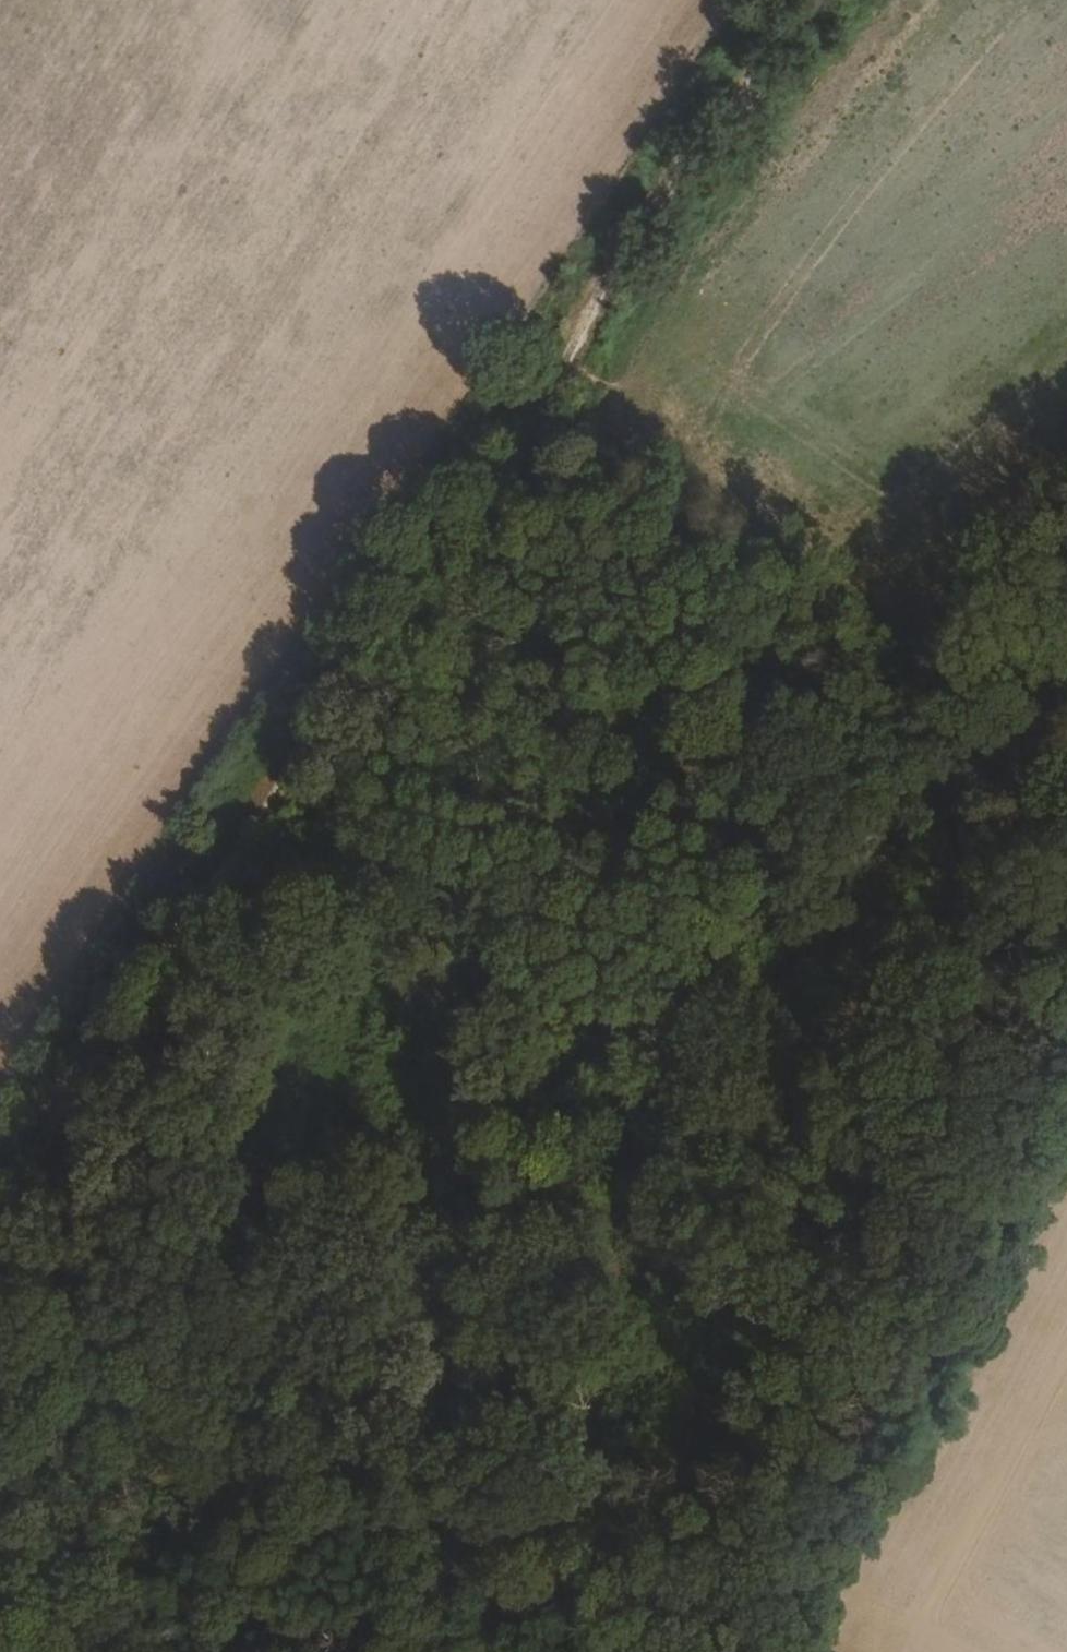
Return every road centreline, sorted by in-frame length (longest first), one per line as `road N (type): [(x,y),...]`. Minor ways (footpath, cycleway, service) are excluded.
road 1 (track): [(0,1151),(344,696),(599,299),(837,0)]

